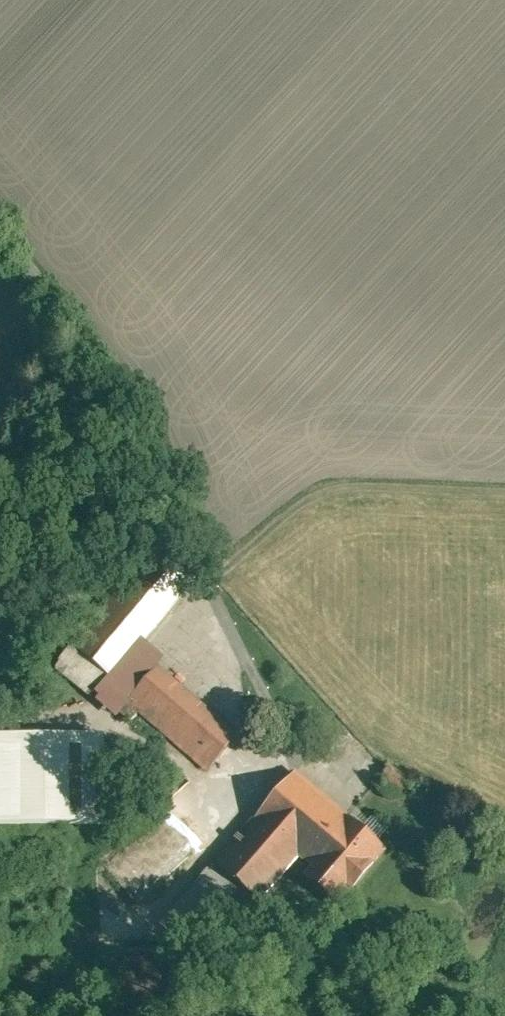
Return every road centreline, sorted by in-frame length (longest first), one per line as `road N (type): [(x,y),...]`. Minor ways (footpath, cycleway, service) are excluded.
road 1 (unclassified): [(0,216),(245,551)]
road 2 (track): [(245,551),(322,490),(357,480),(504,487)]

